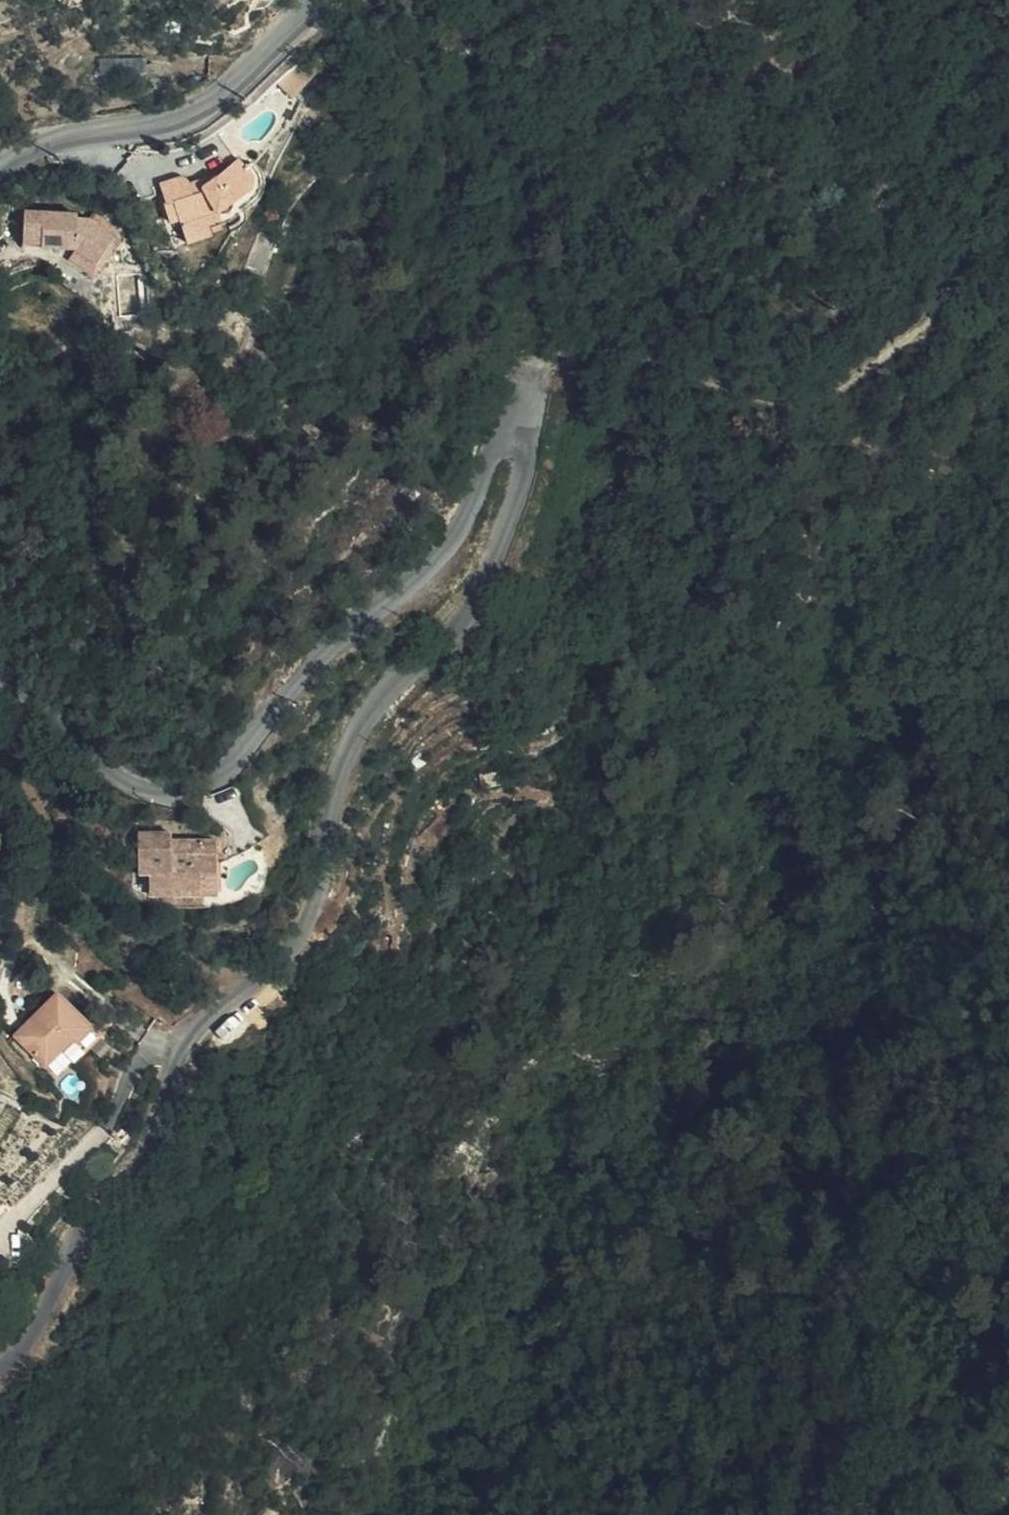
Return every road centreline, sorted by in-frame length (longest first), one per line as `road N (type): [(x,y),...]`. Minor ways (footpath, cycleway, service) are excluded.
road 1 (unclassified): [(0,1356),(23,1341),(164,1139),(174,1066),(193,1035),(289,956),(316,909),(336,776),(376,704),(449,637),(495,565),(531,449),(519,423)]
road 2 (unclassified): [(0,695),(45,705),(118,781),(168,796),(201,790),(337,642),(402,600),(444,560),(495,439),(519,423)]
road 3 (track): [(519,423),(611,346),(713,352),(773,410),(861,391),(939,328),(960,242),(994,219),(1008,224)]
road 4 (tertiary): [(323,0),(167,119),(47,136),(0,156)]

